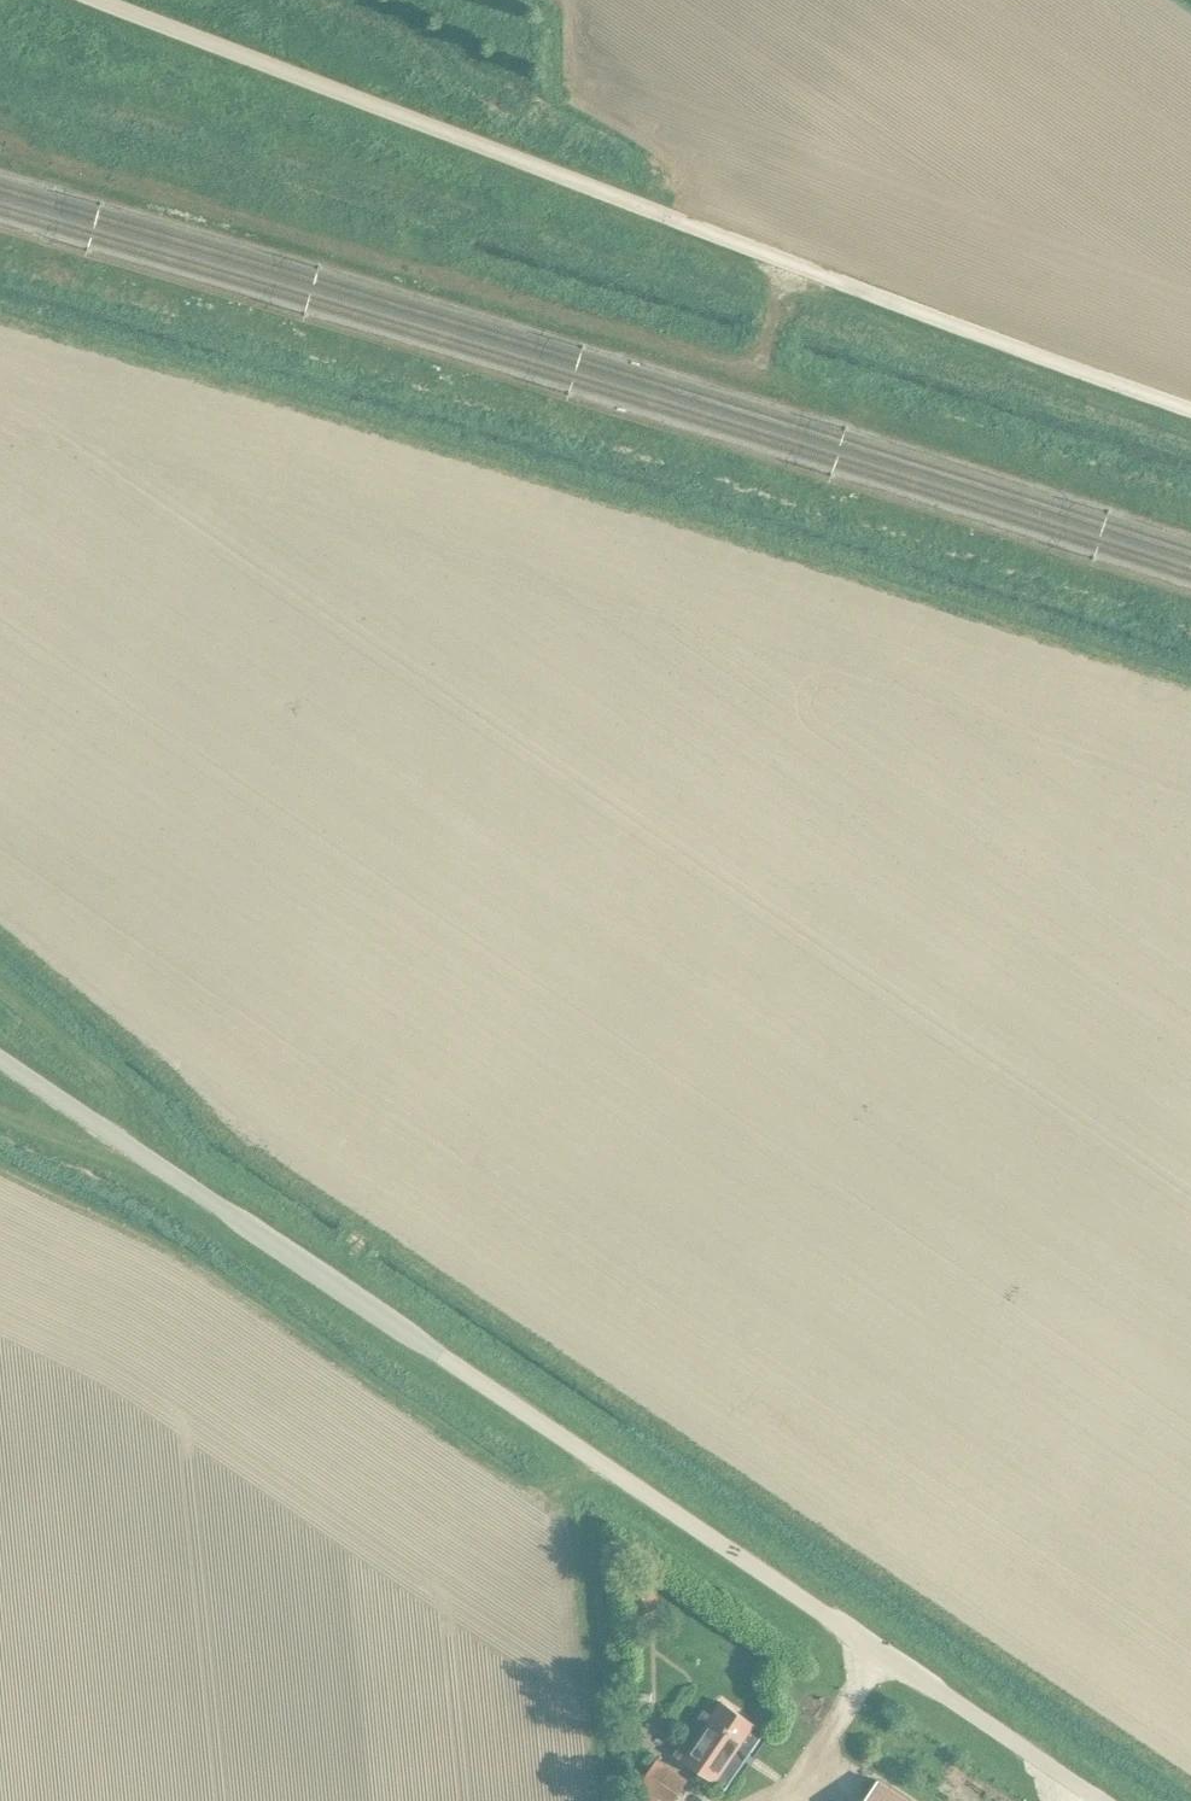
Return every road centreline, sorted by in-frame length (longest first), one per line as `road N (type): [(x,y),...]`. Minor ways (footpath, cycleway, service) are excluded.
road 1 (unclassified): [(1099,1800),(0,1060)]
road 2 (track): [(0,146),(717,361),(735,363),(763,345),(793,263)]

